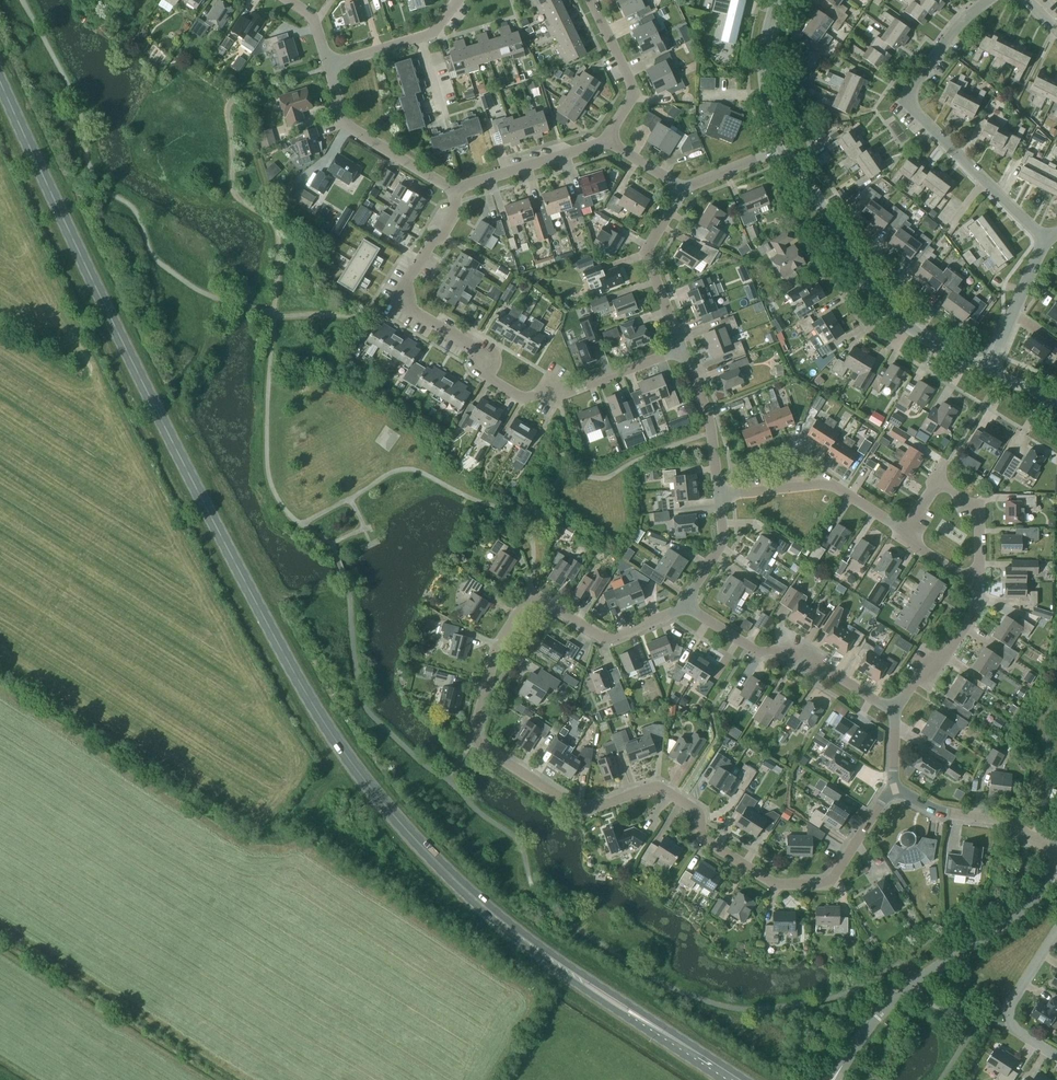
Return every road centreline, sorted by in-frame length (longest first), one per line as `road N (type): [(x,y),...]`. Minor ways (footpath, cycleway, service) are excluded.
road 1 (primary): [(504,922),(397,818),(319,714),(156,410),(0,80)]
road 2 (residential): [(894,790),(829,882),(773,883),(703,838),(698,812),(658,787),(584,811),(476,743),(497,648),(530,598),(606,638),(687,607)]
road 3 (residential): [(682,350),(576,389),(526,398),(491,378),(479,350),(399,299),(456,214),(454,189)]
road 4 (residential): [(1045,241),(905,103),(959,22),(986,0)]
road 5 (tertiary): [(778,149),(891,309),(965,362),(992,363)]
road 6 (tertiary): [(841,1068),(897,998),(1029,902),(1056,857)]
road 7 (primary): [(748,1079),(504,922)]
road 8 (primary): [(504,922),(555,968),(721,1079)]
road 9 (residential): [(893,709),(796,647),(757,652),(687,607)]
road 10 (residential): [(905,530),(830,484),(720,496)]
road 11 (residential): [(454,189),(346,123),(329,67)]
road 12 (residential): [(682,350),(646,253),(682,189)]
road 13 (residential): [(1056,854),(1002,822),(942,812),(894,790)]
road 14 (residential): [(1056,929),(1008,1026),(1056,1057)]
road 15 (residential): [(606,140),(454,189)]
road 16 (residential): [(606,140),(634,90),(591,0)]
road 17 (residential): [(893,709),(971,619),(979,585)]
road 18 (residential): [(720,496),(710,422),(682,350)]
road 19 (tertiary): [(778,0),(764,56),(778,149)]
road 20 (residential): [(992,363),(1045,241)]
road 21 (residential): [(979,585),(977,508),(936,480)]
road 22 (residential): [(687,607),(723,541),(720,496)]

